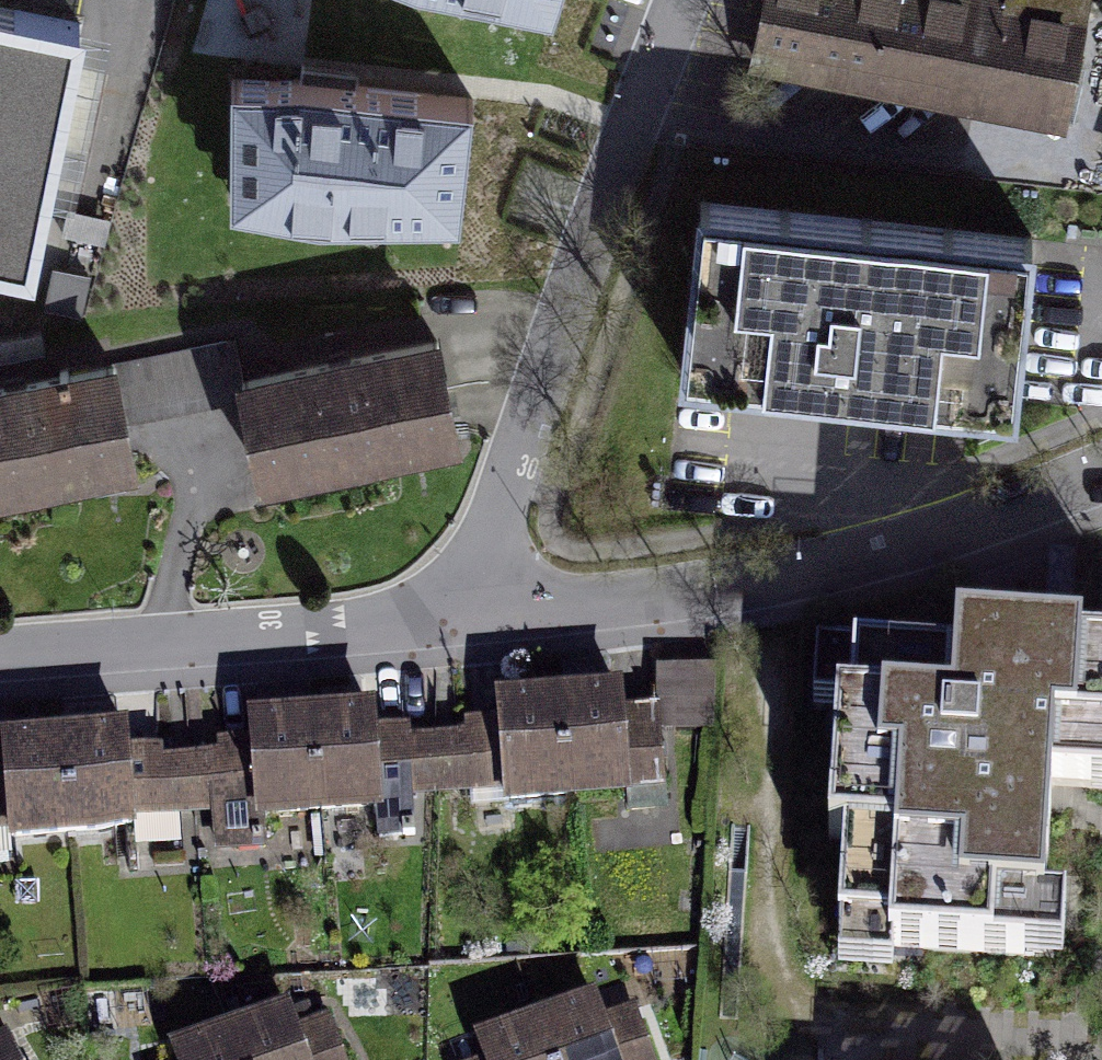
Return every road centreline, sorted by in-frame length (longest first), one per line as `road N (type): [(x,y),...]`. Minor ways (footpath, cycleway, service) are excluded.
road 1 (residential): [(456,616),(719,588),(870,556),(1101,476)]
road 2 (residential): [(678,0),(456,616)]
road 3 (residential): [(456,616),(0,651)]

